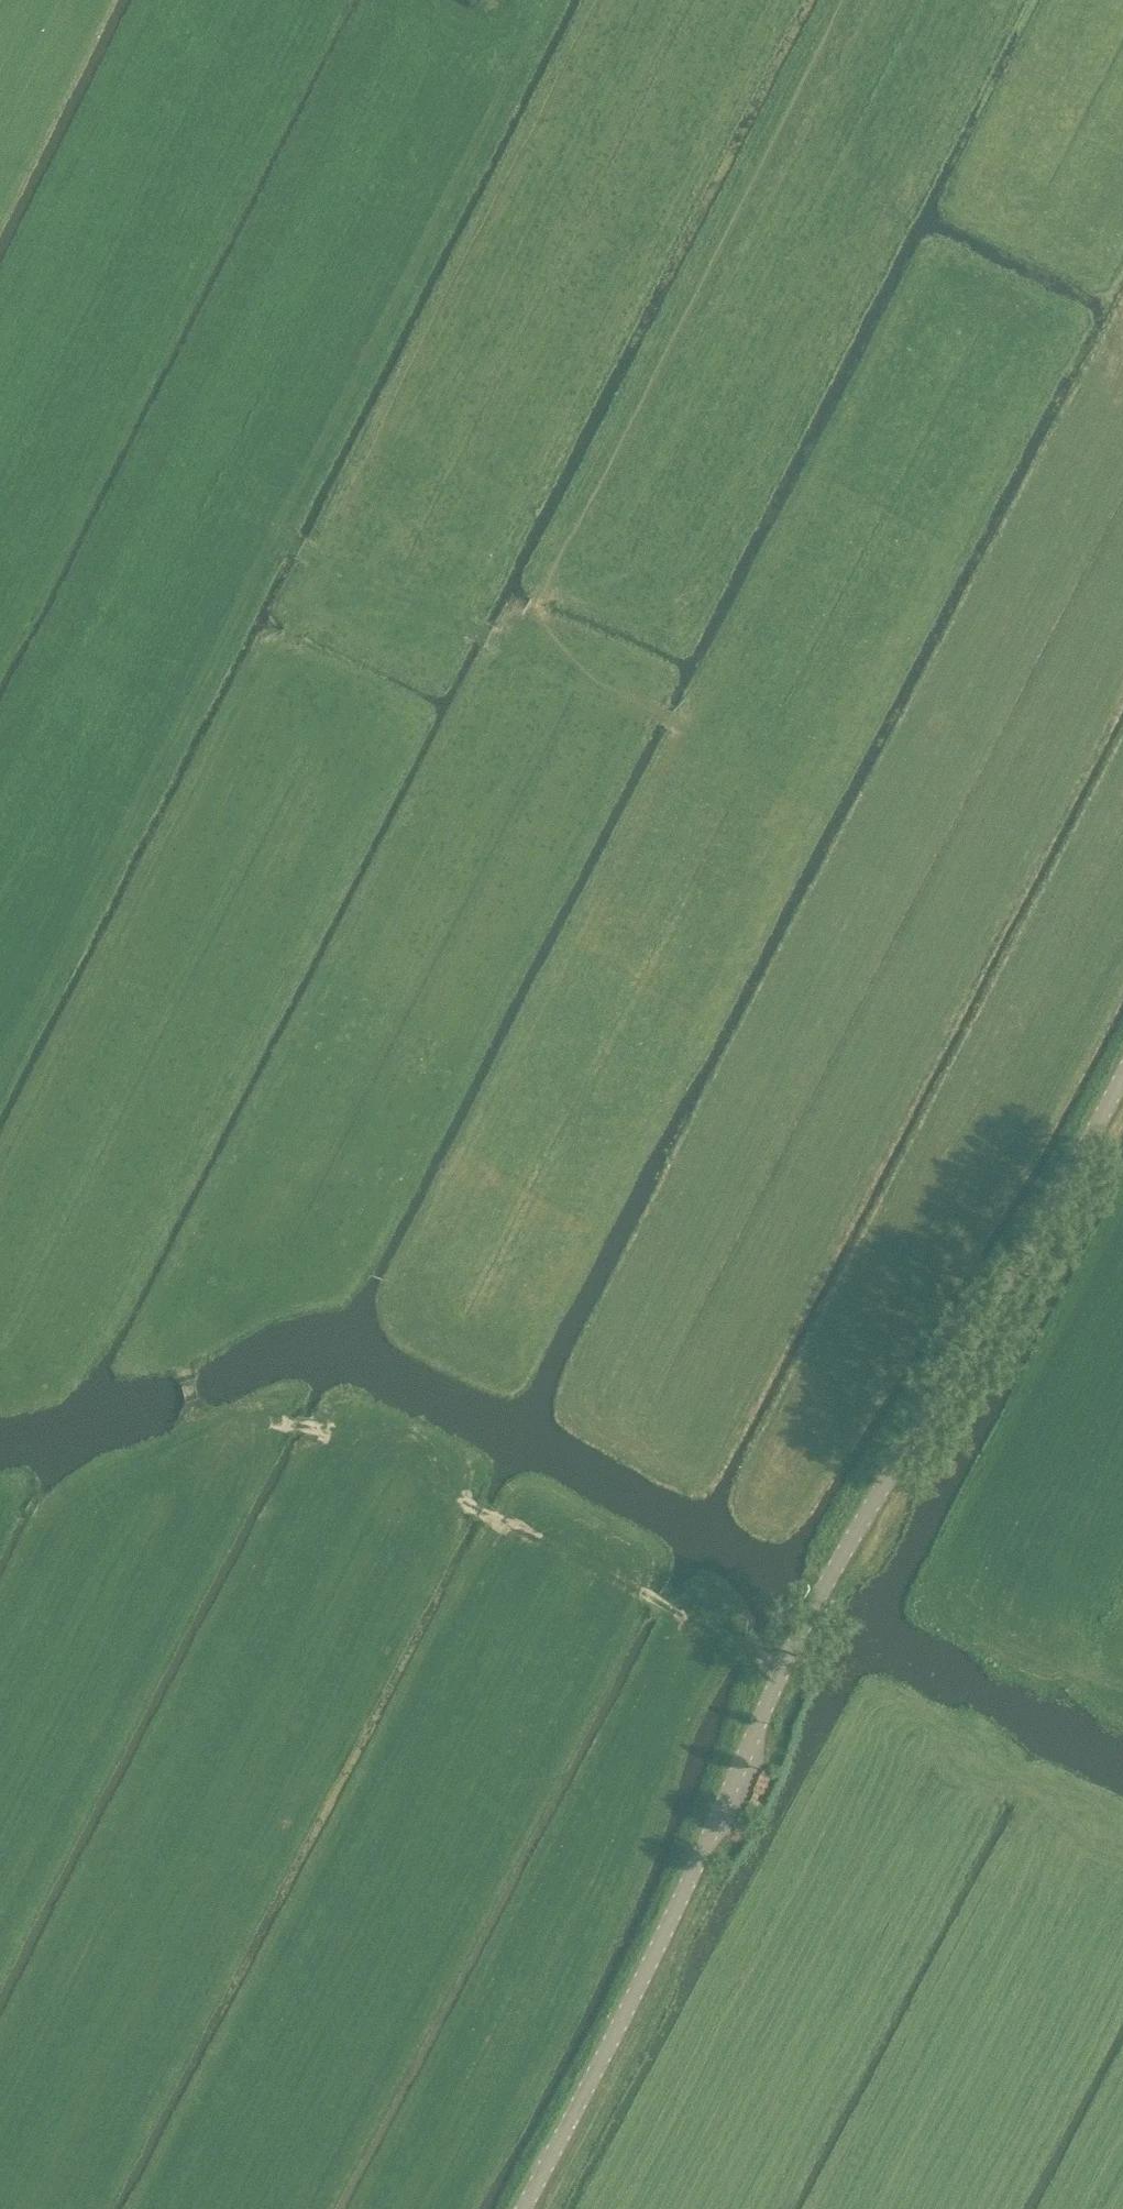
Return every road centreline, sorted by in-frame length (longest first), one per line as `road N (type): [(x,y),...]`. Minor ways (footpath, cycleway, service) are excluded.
road 1 (unclassified): [(525,2208),(661,1948),(804,1631),(1122,1084)]
road 2 (track): [(278,1428),(338,1429),(786,1671)]

